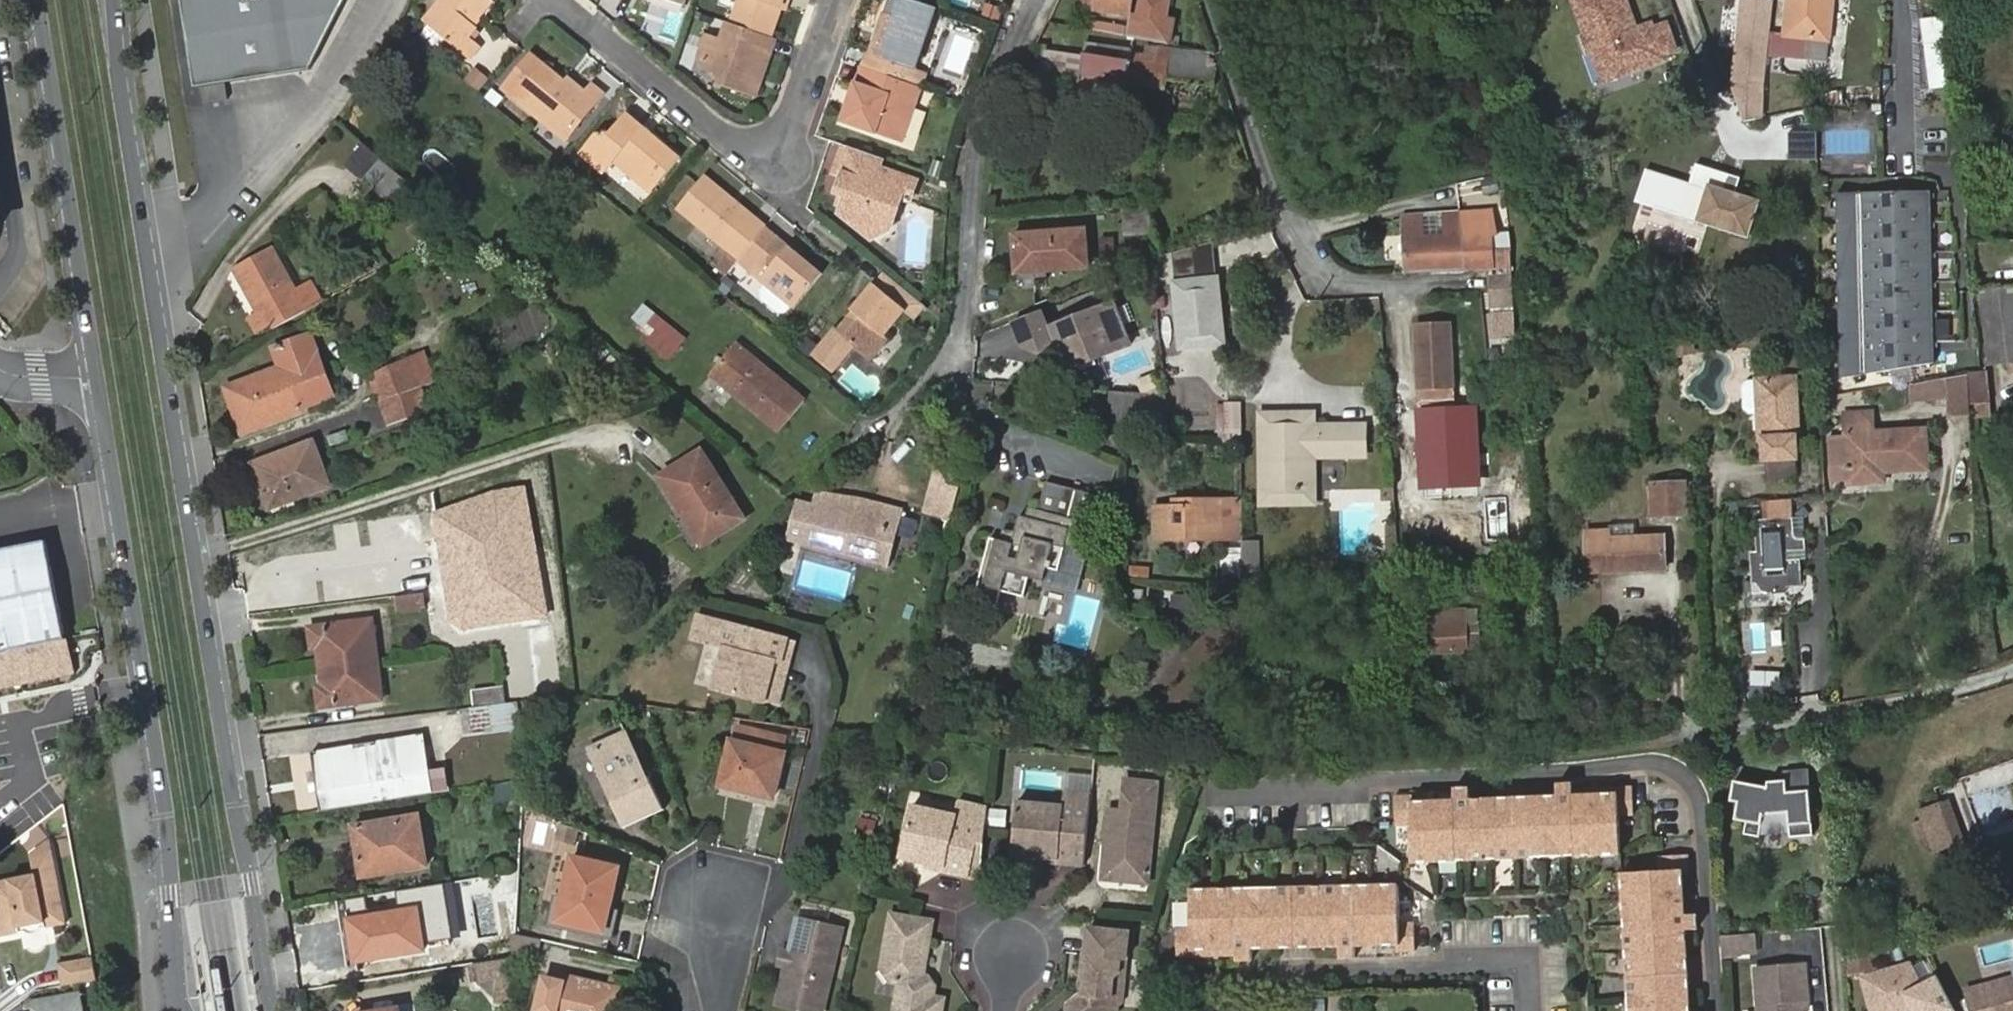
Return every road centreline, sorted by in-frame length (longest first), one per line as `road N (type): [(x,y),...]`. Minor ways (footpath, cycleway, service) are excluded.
road 1 (secondary): [(272,1010),(113,0)]
road 2 (residential): [(1714,1010),(1705,807),(1687,778),(1662,763),(1216,795)]
road 3 (secondary): [(98,377),(165,816),(179,1010)]
road 4 (residential): [(1036,0),(972,158),(963,333),(948,371),(887,425)]
road 5 (residential): [(1207,0),(1268,187),(1320,276),(1350,284),(1463,282)]
road 6 (residential): [(842,0),(775,150),(736,142),(558,0)]
road 7 (secondary): [(34,0),(98,377)]
road 8 (residential): [(2012,672),(1968,688),(1687,734)]
road 9 (residential): [(1269,968),(1528,962),(1530,1010)]

